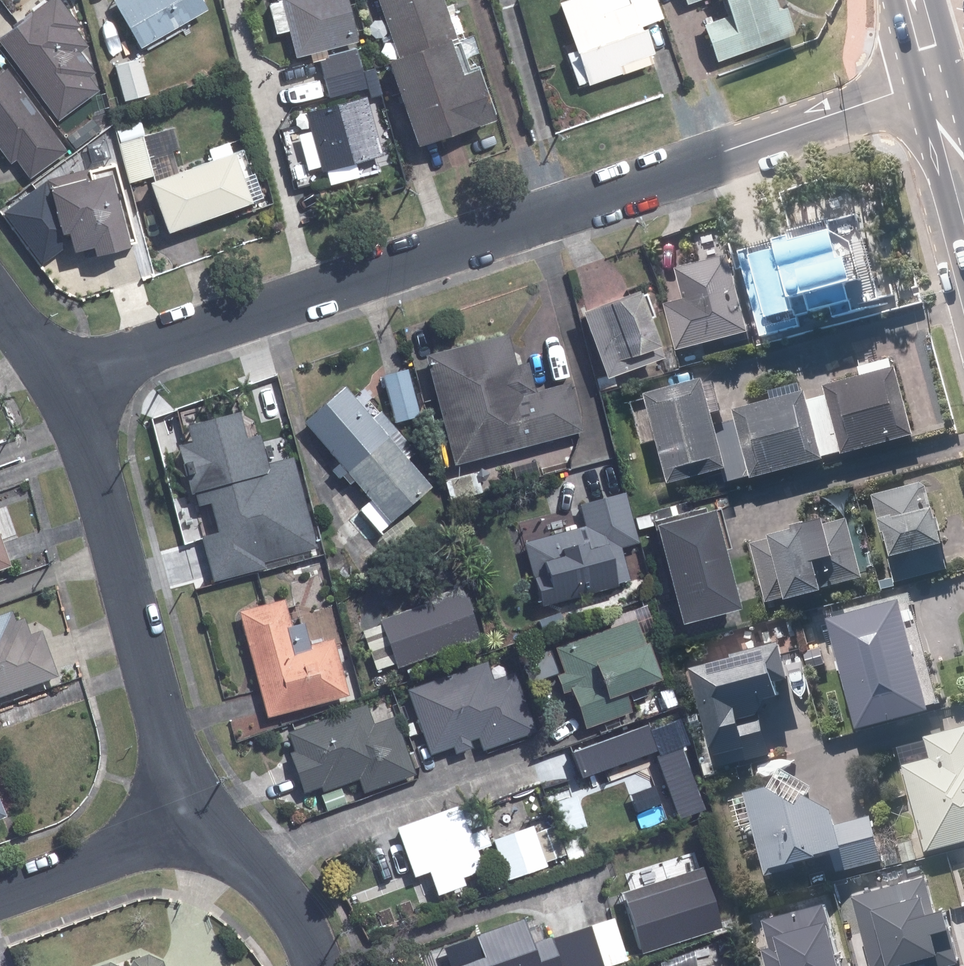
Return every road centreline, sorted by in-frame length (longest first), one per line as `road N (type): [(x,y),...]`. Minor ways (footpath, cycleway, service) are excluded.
road 1 (residential): [(63,384),(937,79)]
road 2 (residential): [(193,816),(92,447),(63,384)]
road 3 (residential): [(193,816),(0,892)]
road 4 (residential): [(318,965),(276,882),(193,816)]

